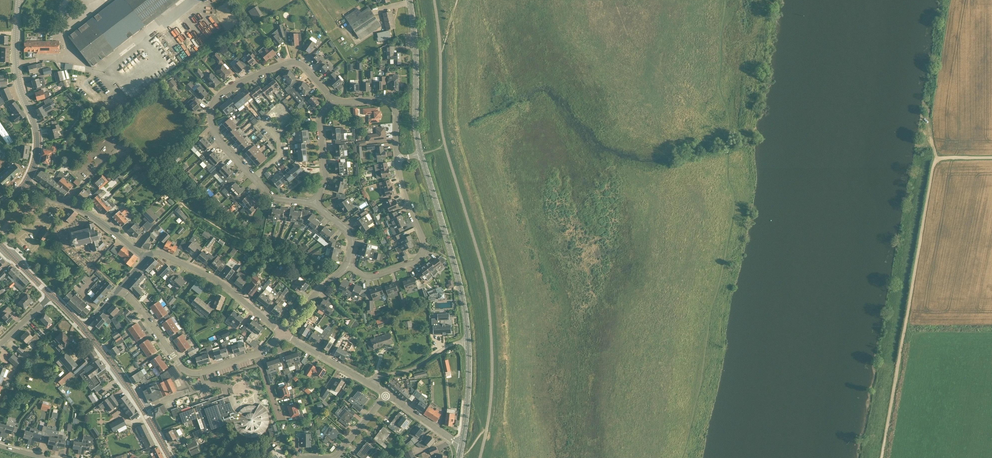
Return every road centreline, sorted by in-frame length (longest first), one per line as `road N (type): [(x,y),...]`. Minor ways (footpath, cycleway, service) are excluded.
road 1 (track): [(991,158),(934,163),(882,457)]
road 2 (residential): [(314,204),(271,196),(219,141),(212,107),(229,88),(294,62),(334,100)]
road 3 (tertiary): [(468,341),(421,154)]
road 4 (tertiary): [(26,182),(37,142),(17,77),(17,0)]
road 5 (residential): [(399,158),(424,252),(376,276),(346,265)]
road 6 (residential): [(119,289),(191,373),(257,355)]
road 7 (residential): [(283,333),(204,273),(159,253),(147,258)]
road 8 (tertiary): [(421,154),(409,0)]

